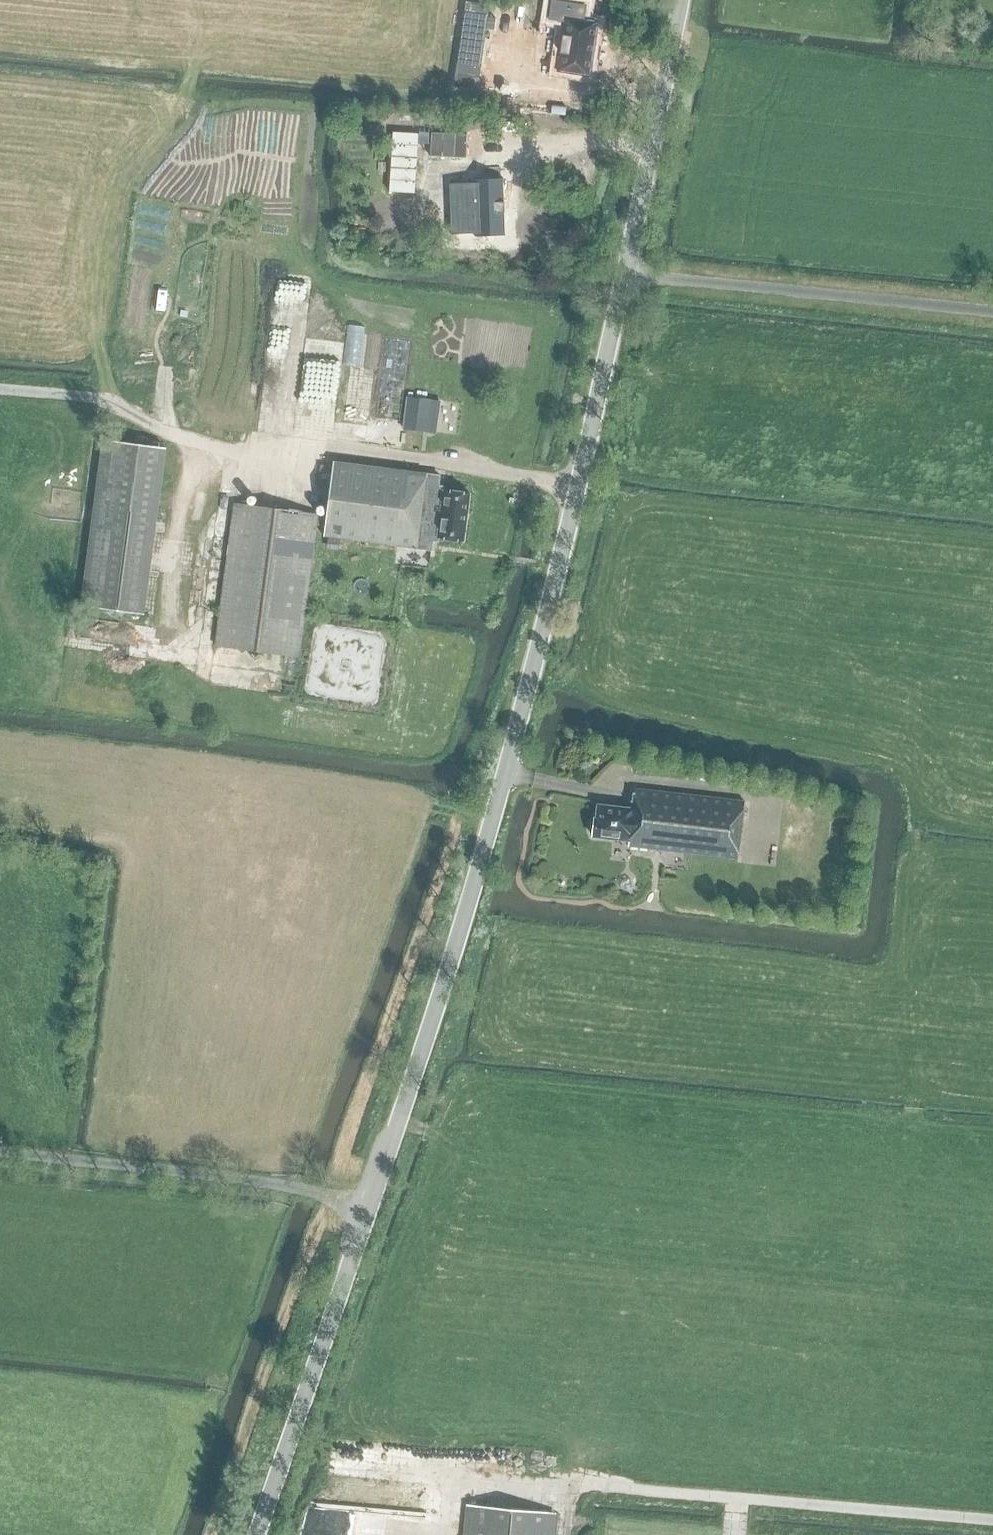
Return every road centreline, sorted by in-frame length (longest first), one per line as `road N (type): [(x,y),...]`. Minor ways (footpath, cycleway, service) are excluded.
road 1 (unclassified): [(256,1534),(421,1052),(506,774),(579,484),(679,0)]

